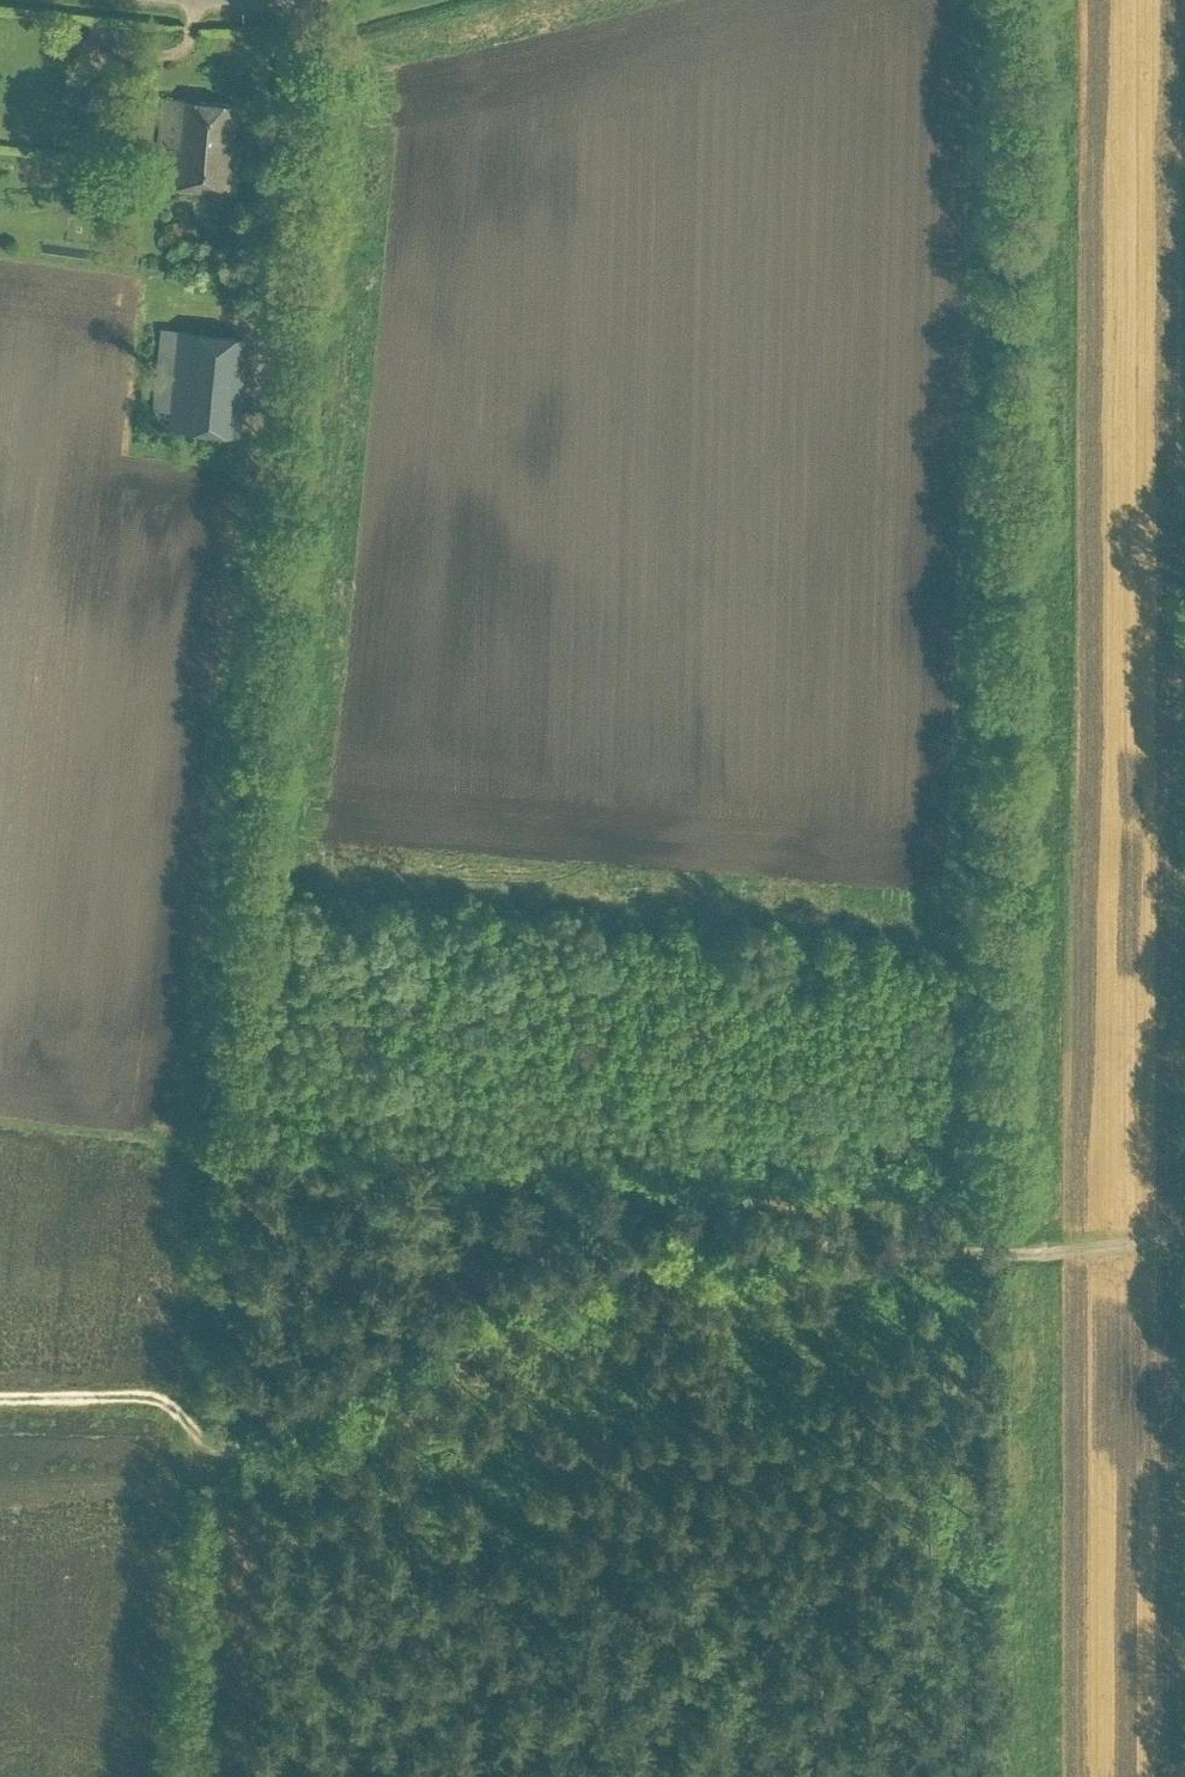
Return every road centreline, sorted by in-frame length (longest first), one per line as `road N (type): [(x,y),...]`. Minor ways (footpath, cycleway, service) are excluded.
road 1 (track): [(195,1453),(229,1449),(339,1407),(586,1256),(1184,1241)]
road 2 (track): [(308,0),(238,913)]
road 3 (track): [(197,1423),(238,913)]
road 4 (track): [(169,1776),(197,1423)]
road 5 (track): [(0,1398),(155,1398),(197,1423)]

